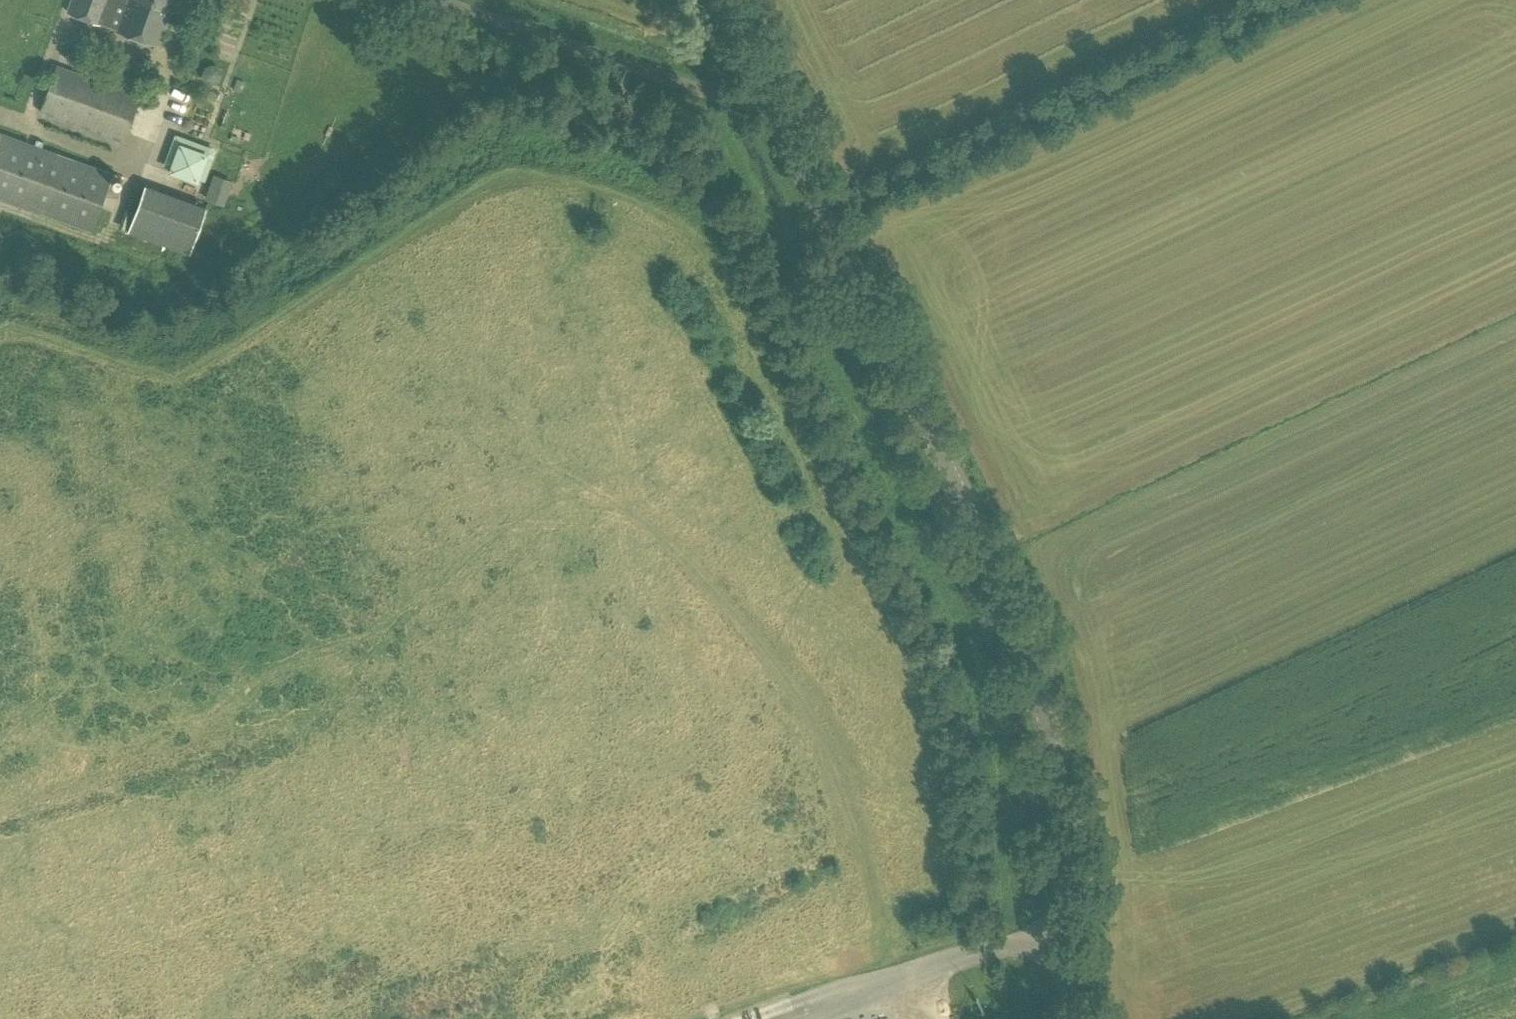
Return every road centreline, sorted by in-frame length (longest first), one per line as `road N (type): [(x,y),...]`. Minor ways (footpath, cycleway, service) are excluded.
road 1 (secondary): [(1078,1018),(1060,796),(1025,644),(773,104)]
road 2 (unclassified): [(773,104),(674,87),(423,0)]

